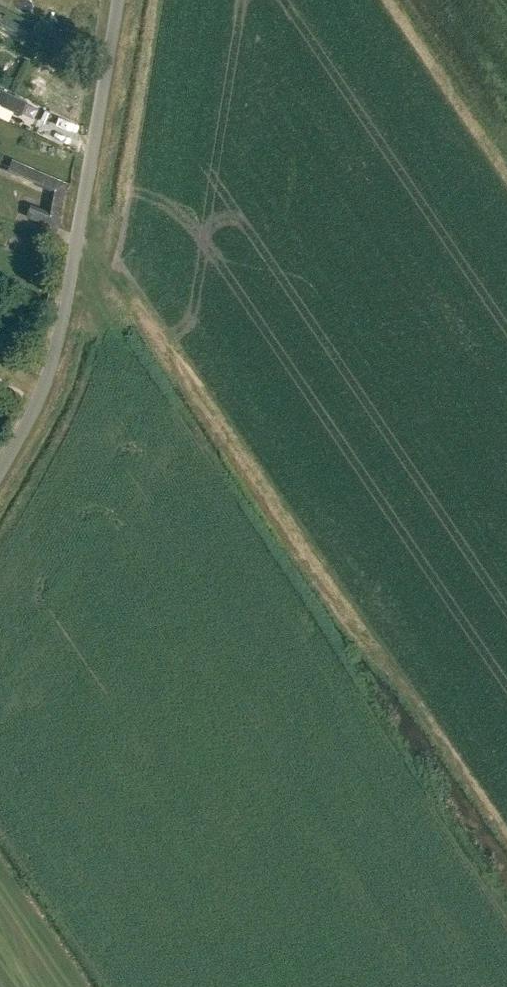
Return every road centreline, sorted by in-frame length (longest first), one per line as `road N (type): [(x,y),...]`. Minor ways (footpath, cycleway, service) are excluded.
road 1 (unclassified): [(0,469),(58,345),(118,0)]

